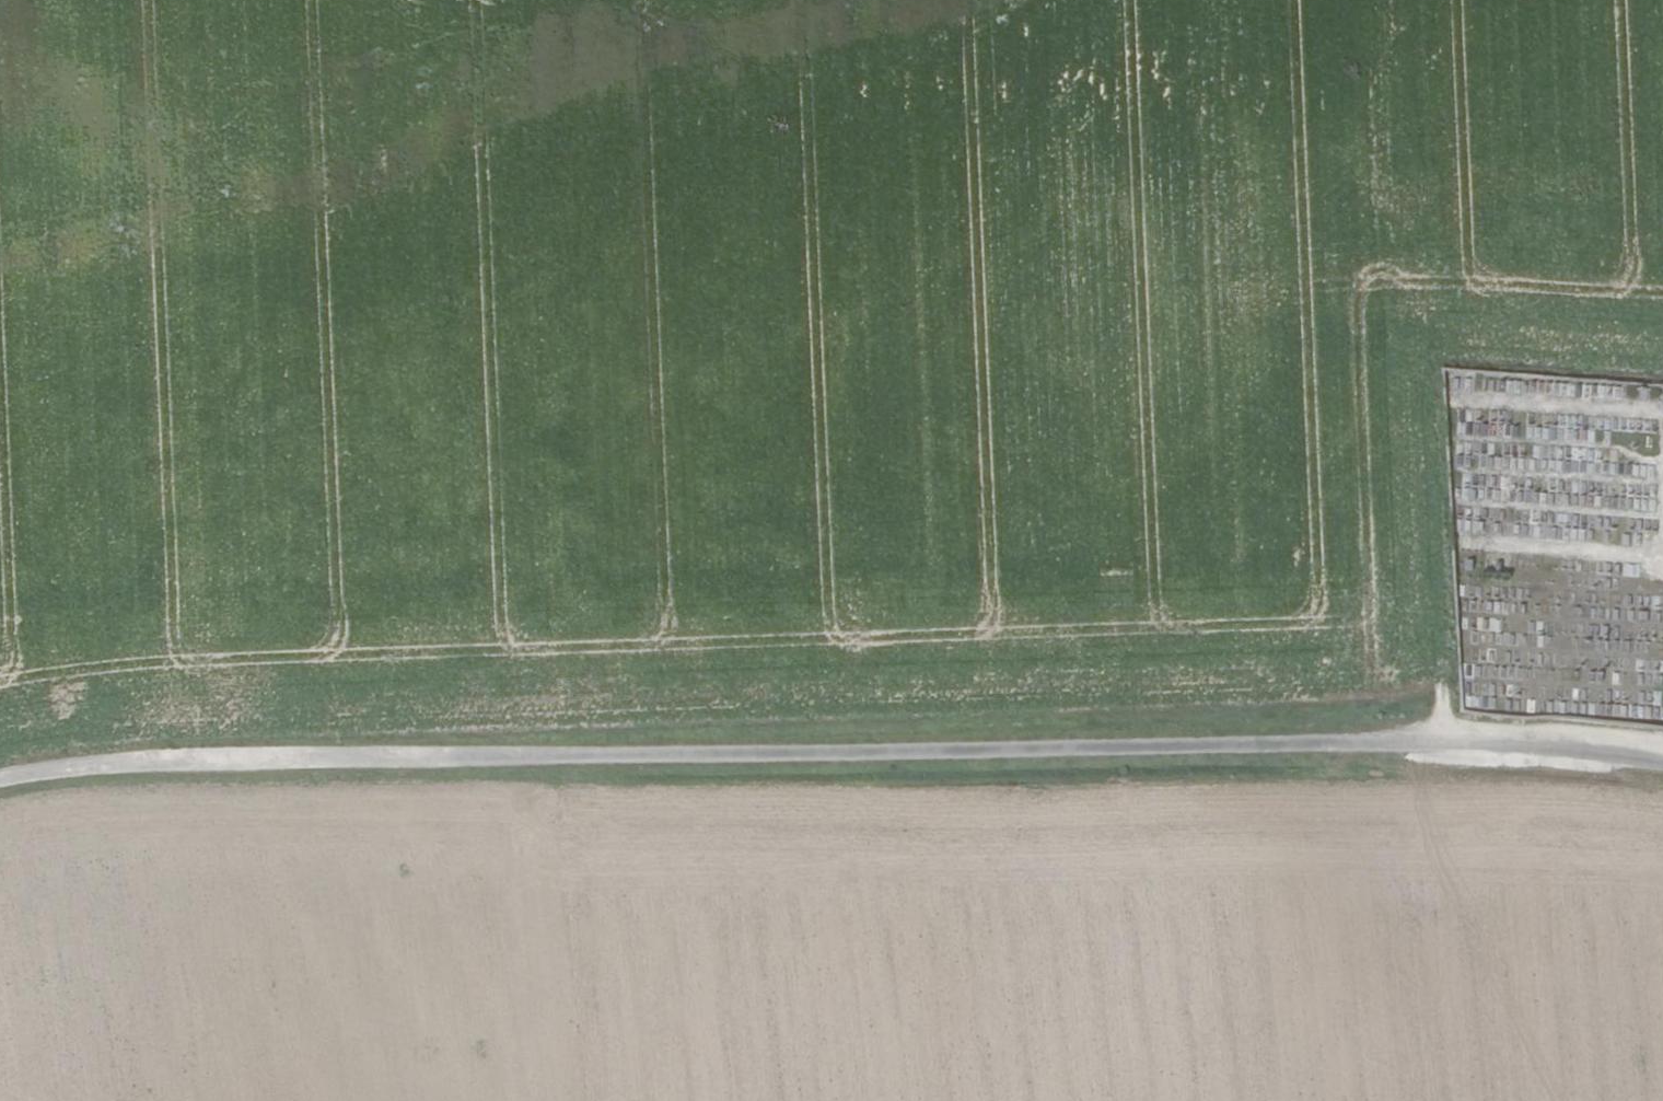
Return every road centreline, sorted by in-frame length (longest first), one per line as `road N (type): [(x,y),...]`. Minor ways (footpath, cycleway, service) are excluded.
road 1 (track): [(0,783),(70,763),(1327,744)]
road 2 (unclassified): [(1327,744),(1662,760)]

